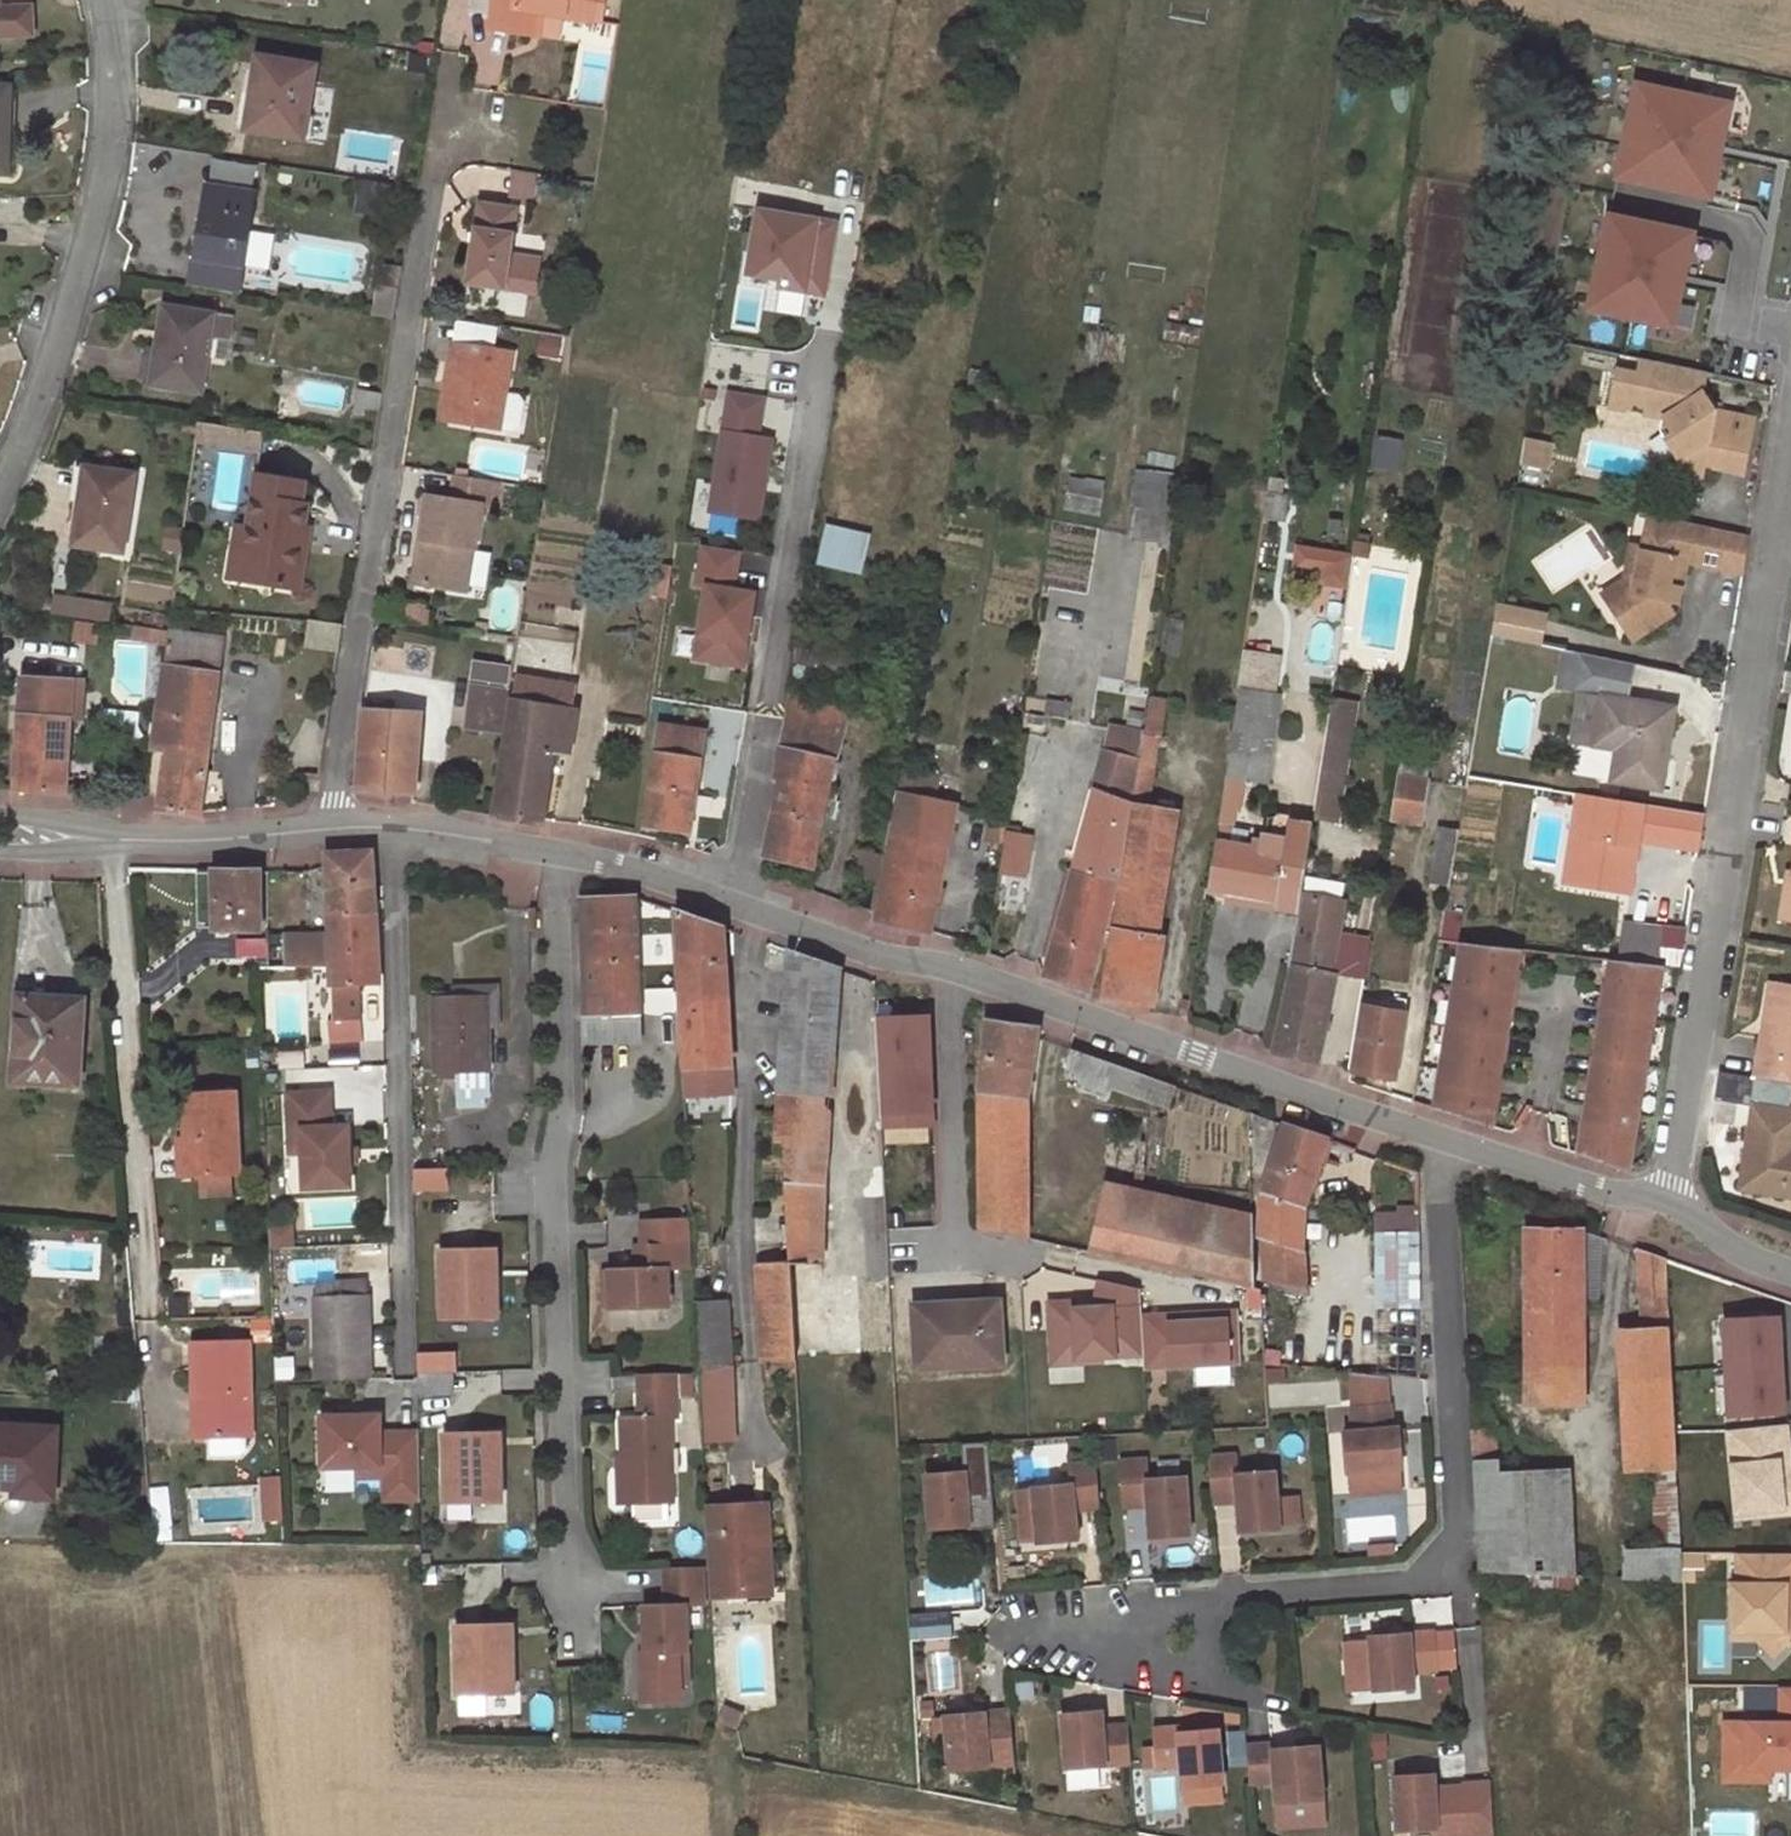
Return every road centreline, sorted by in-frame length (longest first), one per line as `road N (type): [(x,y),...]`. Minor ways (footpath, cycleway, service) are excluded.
road 1 (residential): [(1022,1634),(1462,1576),(1437,1136)]
road 2 (residential): [(1790,430),(1666,1198)]
road 3 (residential): [(447,79),(328,828)]
road 4 (residential): [(574,1603),(562,1524),(552,1163),(565,1113),(551,855)]
road 5 (residential): [(822,351),(732,907)]
road 6 (residential): [(0,499),(45,394),(106,178),(115,120),(101,0)]
road 7 (residential): [(1437,1136),(949,973)]
road 8 (residential): [(1038,1269),(958,1247),(949,973)]
road 9 (residential): [(1666,1198),(1586,1187),(1437,1136)]
road 10 (residential): [(949,973),(870,957),(732,907)]
road 11 (residential): [(551,855),(394,828),(328,828)]
road 12 (residential): [(328,828),(180,843),(108,839)]
road 13 (residential): [(732,907),(551,855)]
road 14 (residential): [(1790,1268),(1715,1235),(1666,1198)]

